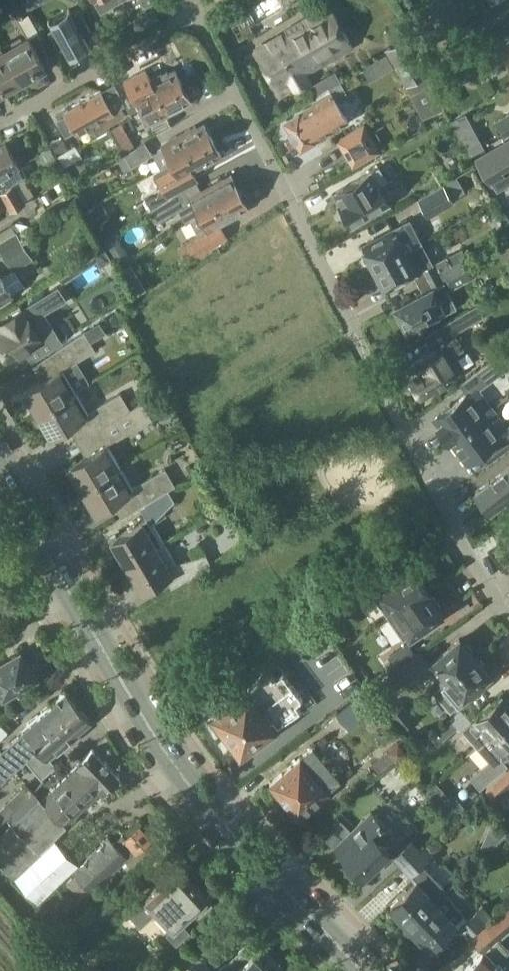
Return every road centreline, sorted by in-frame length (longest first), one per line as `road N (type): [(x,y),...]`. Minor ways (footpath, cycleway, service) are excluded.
road 1 (residential): [(508,615),(411,445),(196,13)]
road 2 (secondary): [(364,970),(179,773),(0,474)]
road 3 (residential): [(0,122),(196,13)]

